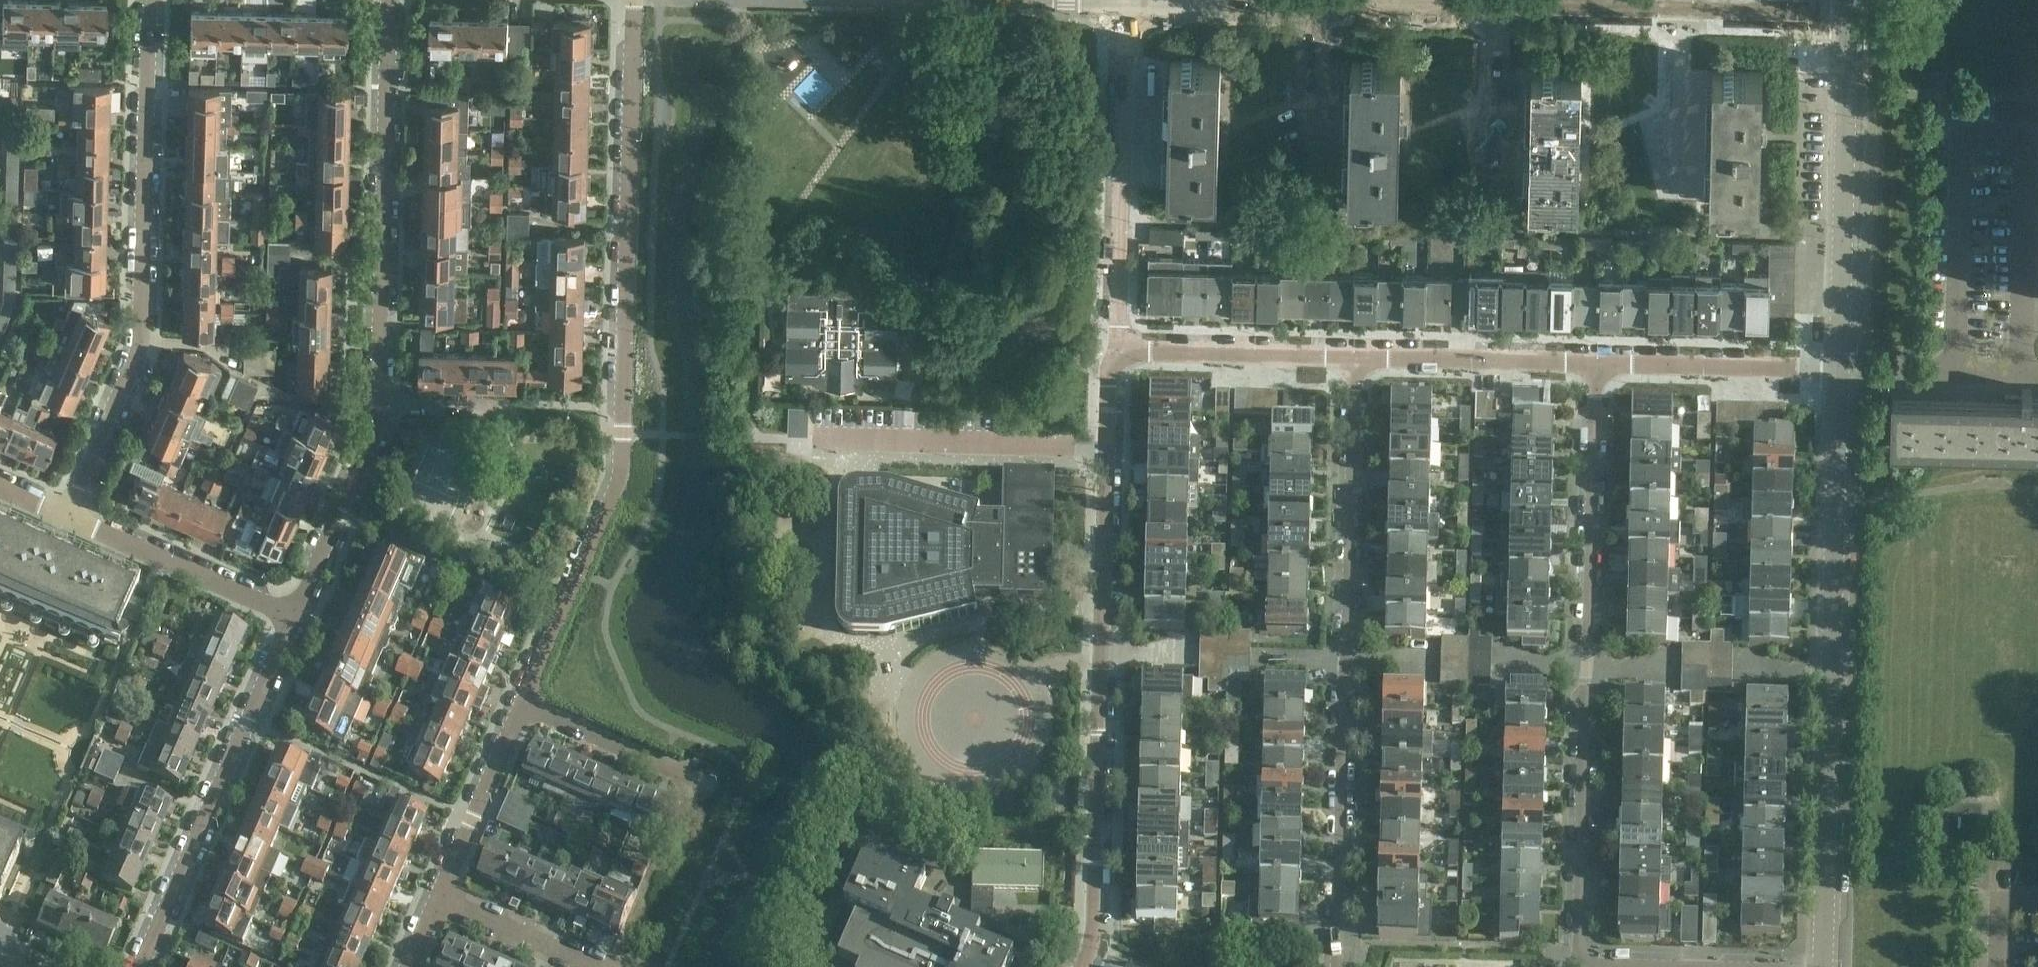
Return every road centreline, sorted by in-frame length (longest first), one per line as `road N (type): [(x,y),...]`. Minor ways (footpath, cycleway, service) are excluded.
road 1 (residential): [(522,702),(621,473),(631,0)]
road 2 (residential): [(1336,966),(1357,358)]
road 3 (residential): [(1594,966),(1586,947),(1594,365)]
road 4 (residential): [(1826,966),(1843,373)]
road 5 (residential): [(76,509),(144,352),(156,0)]
road 6 (residential): [(1089,966),(1098,926),(1108,446)]
road 7 (residential): [(386,400),(396,0)]
road 8 (residential): [(146,966),(292,634),(298,602)]
road 9 (residential): [(1843,373),(1854,6)]
road 10 (residential): [(1116,350),(1124,0)]
road 11 (residential): [(1108,446),(814,440)]
road 12 (residential): [(1843,373),(1594,365)]
road 13 (residential): [(1357,358),(1116,350)]
road 14 (residential): [(298,602),(76,509)]
road 15 (residential): [(1594,365),(1357,358)]
road 16 (residential): [(298,602),(386,400)]
road 17 (residential): [(438,893),(522,702)]
road 18 (unclassified): [(2037,379),(1843,373)]
road 19 (residential): [(1683,191),(1686,1)]
road 20 (residential): [(694,782),(522,702)]
road 21 (residential): [(1505,188),(1508,0)]
road 22 (residential): [(1318,182),(1322,0)]
road 23 (unclassified): [(597,964),(438,893)]
road 24 (residential): [(1854,6),(1686,1)]
road 25 (unclassified): [(525,401),(386,400)]

